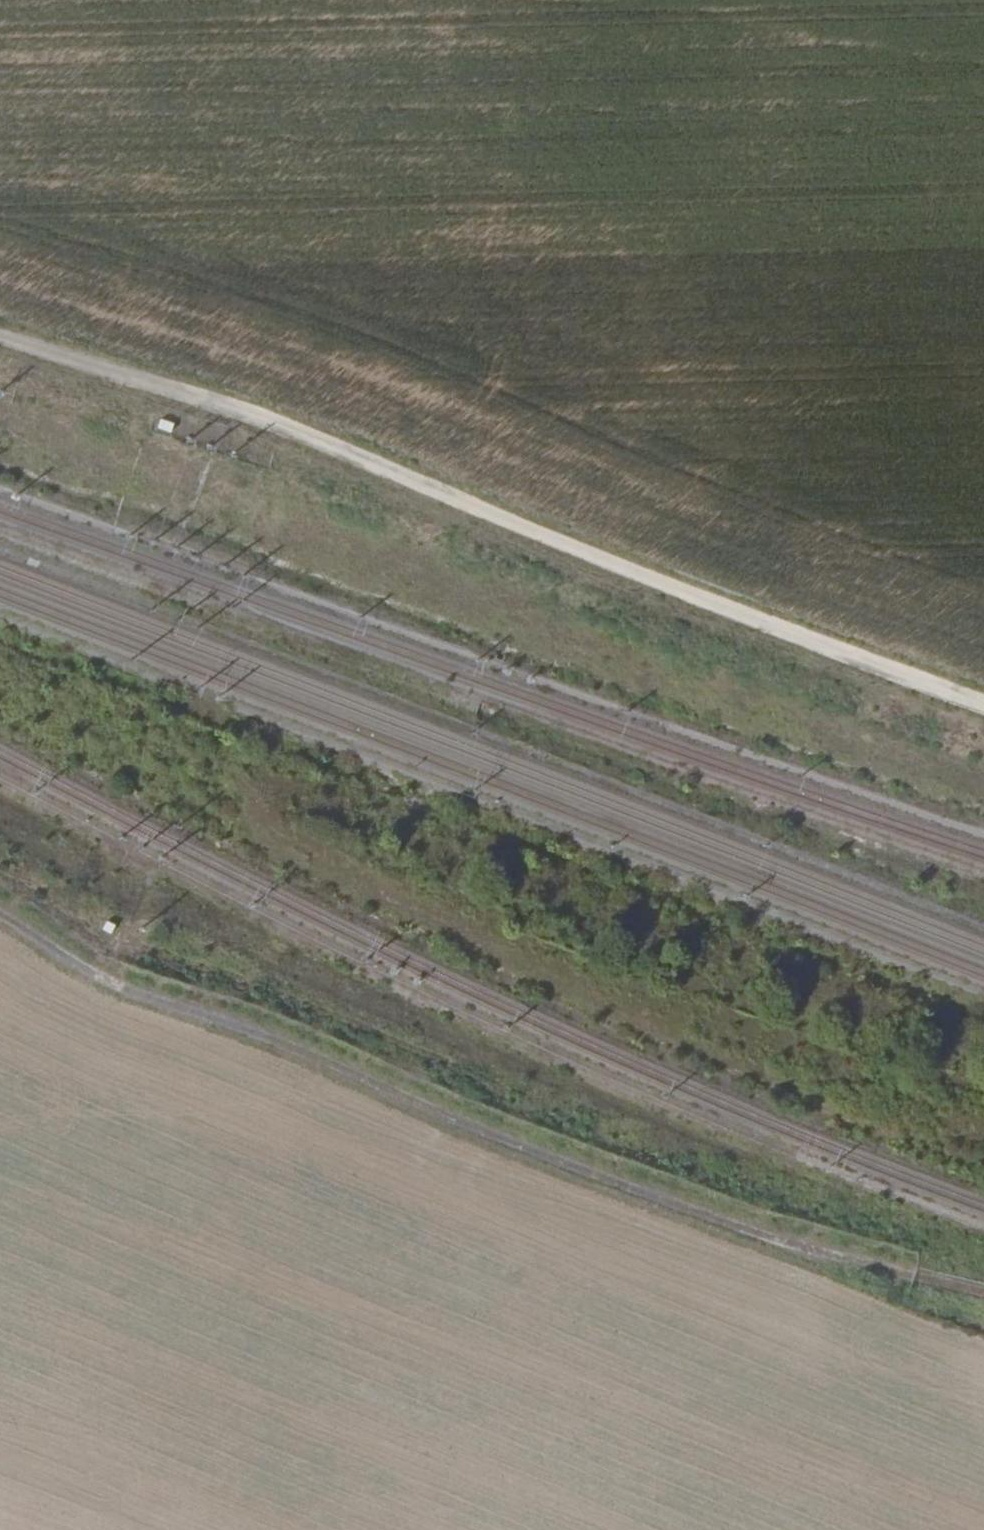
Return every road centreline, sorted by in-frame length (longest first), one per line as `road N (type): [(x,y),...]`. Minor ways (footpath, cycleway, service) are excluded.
road 1 (track): [(0,335),(316,441),(983,707)]
road 2 (primary): [(0,1082),(983,1407)]

